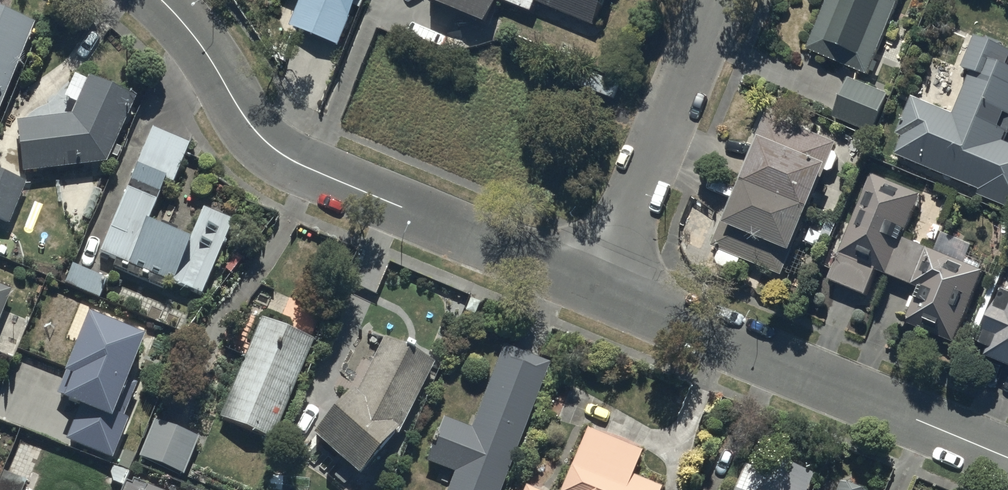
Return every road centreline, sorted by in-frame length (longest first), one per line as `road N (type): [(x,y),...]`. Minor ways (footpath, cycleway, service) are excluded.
road 1 (residential): [(161,0),(254,132),(286,158),(599,289)]
road 2 (residential): [(599,289),(1007,458)]
road 3 (residential): [(599,289),(721,0)]

